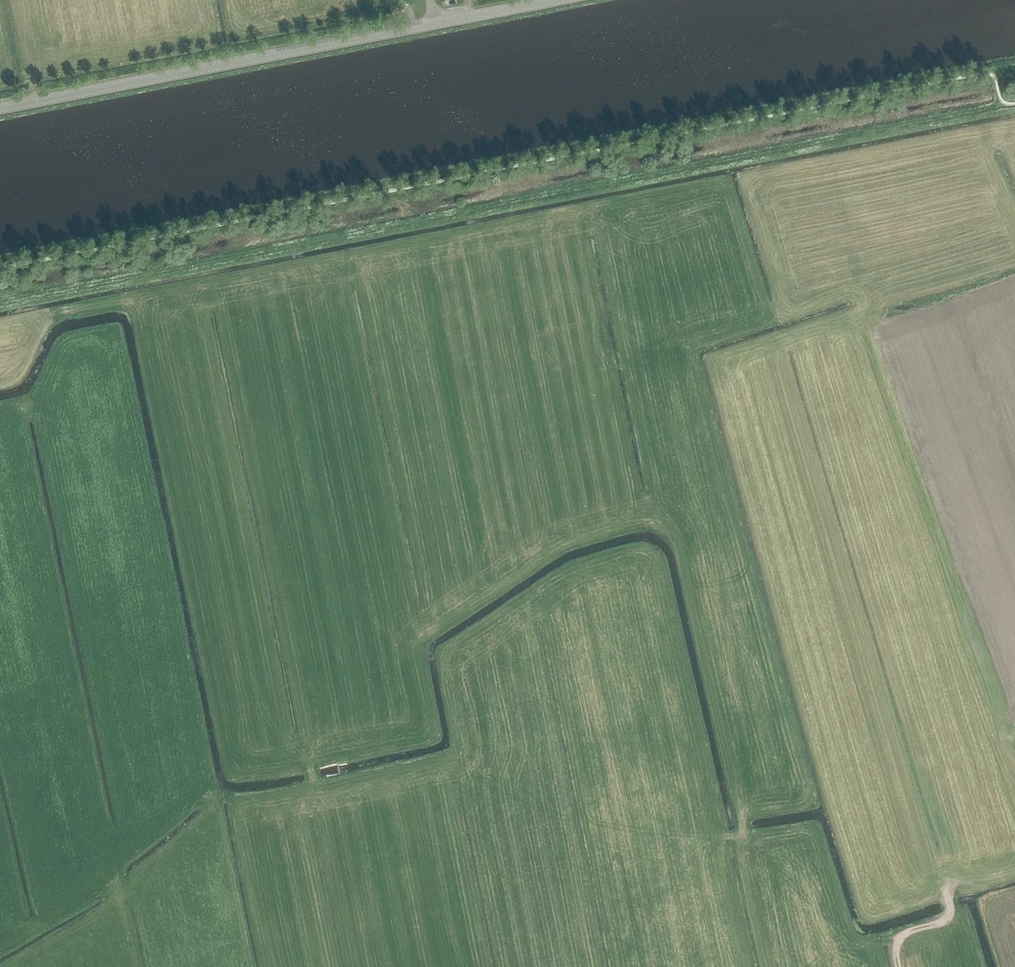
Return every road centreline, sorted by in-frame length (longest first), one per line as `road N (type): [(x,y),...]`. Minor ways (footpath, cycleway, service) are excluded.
road 1 (tertiary): [(0,108),(555,0)]

